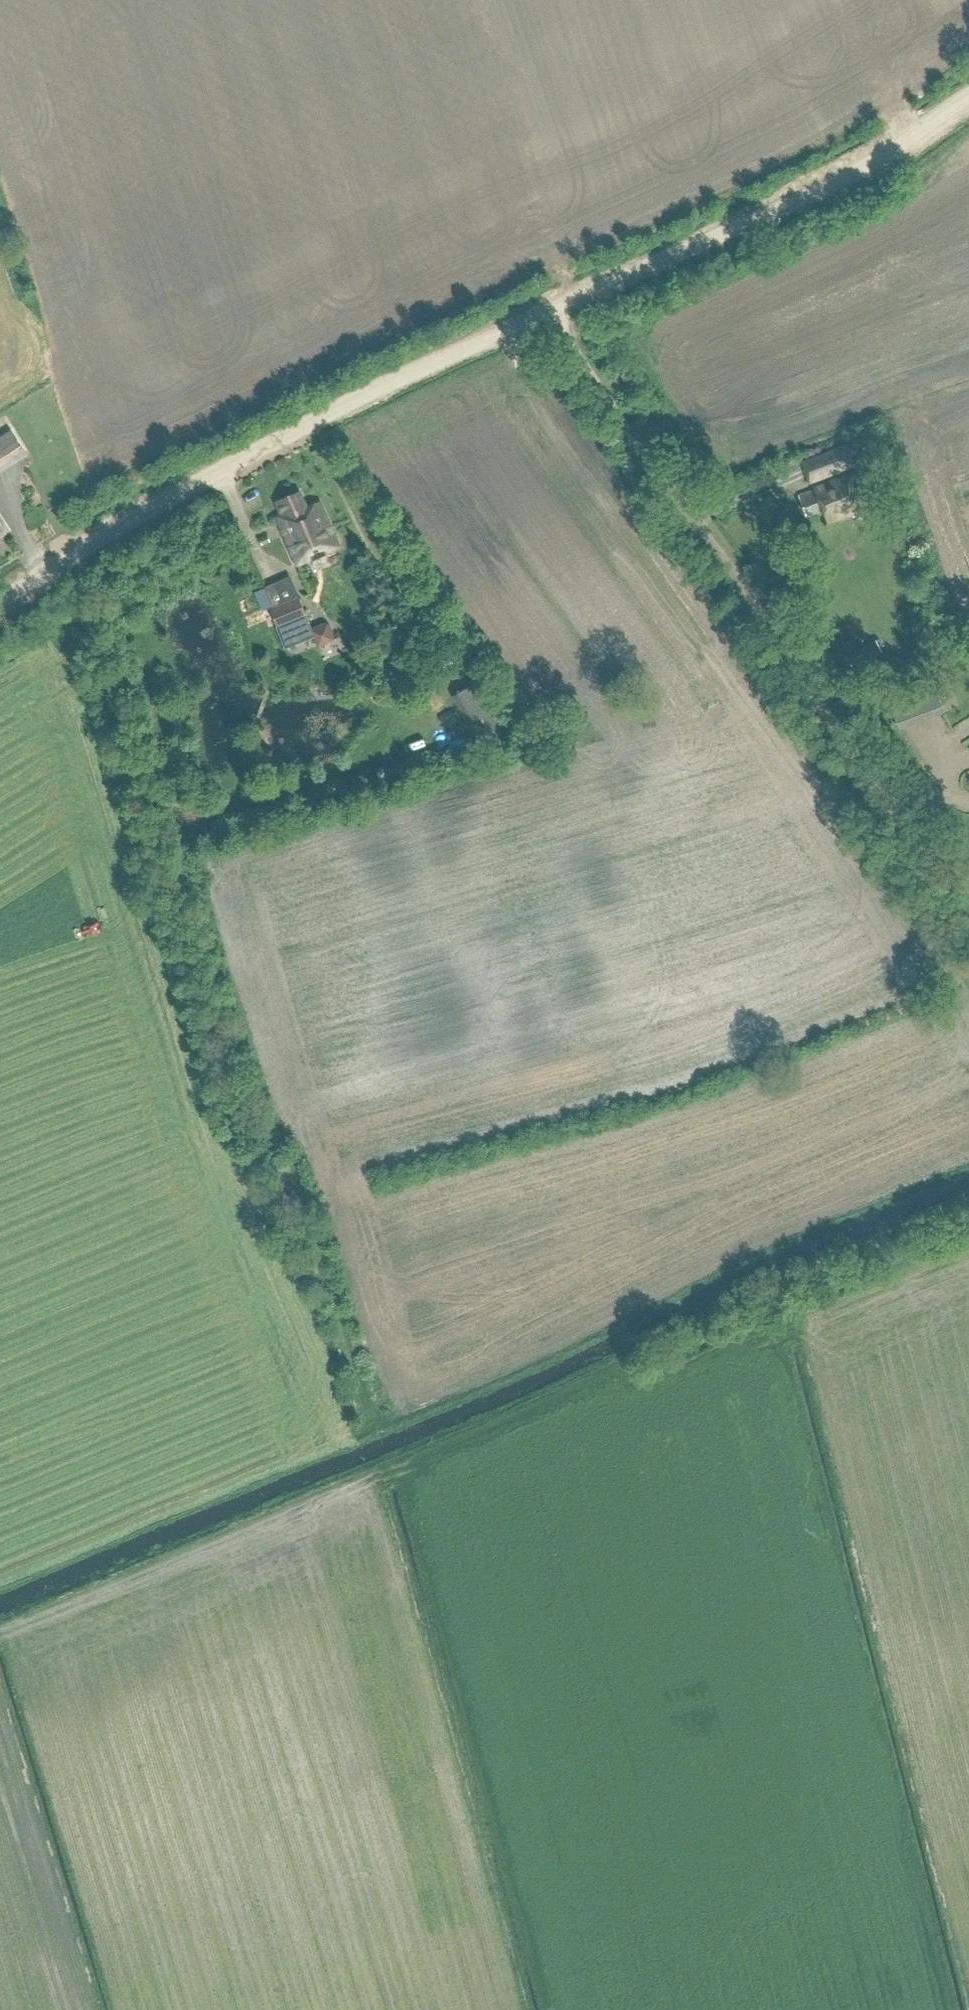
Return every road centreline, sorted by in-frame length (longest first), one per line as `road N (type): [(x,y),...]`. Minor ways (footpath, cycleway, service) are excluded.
road 1 (unclassified): [(942,889),(551,307)]
road 2 (unclassified): [(0,600),(217,472),(551,307)]
road 3 (unclassified): [(551,307),(806,194),(968,96)]

